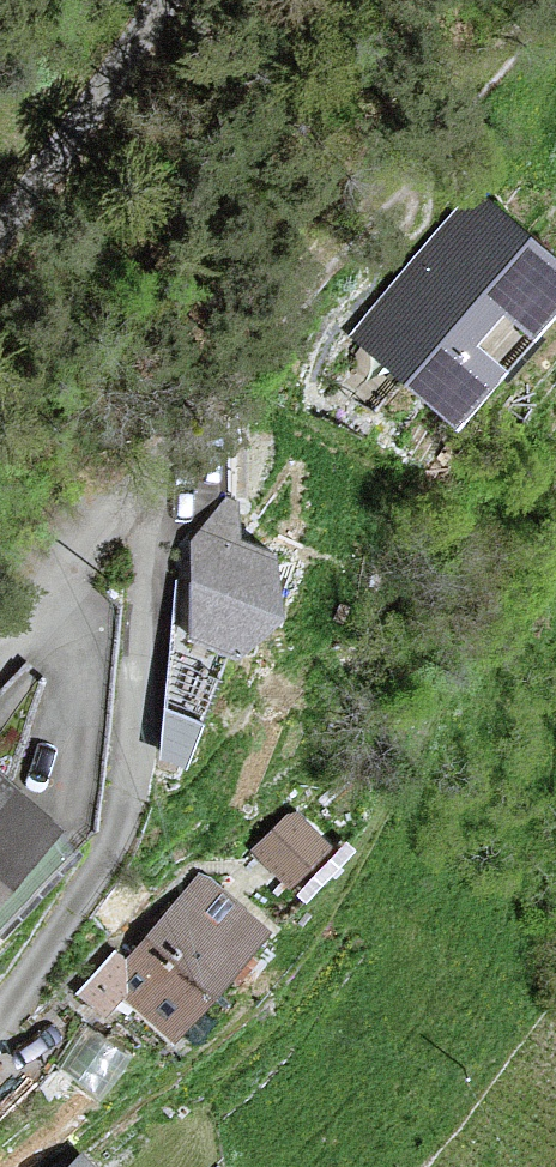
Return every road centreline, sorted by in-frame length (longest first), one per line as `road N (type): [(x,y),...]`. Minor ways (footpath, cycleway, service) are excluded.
road 1 (track): [(555,38),(474,100),(267,355),(136,536)]
road 2 (residential): [(136,536),(148,573),(120,825),(0,1021)]
road 3 (unclassified): [(181,0),(0,246)]
road 4 (residential): [(136,536),(111,533),(96,541),(0,660)]

